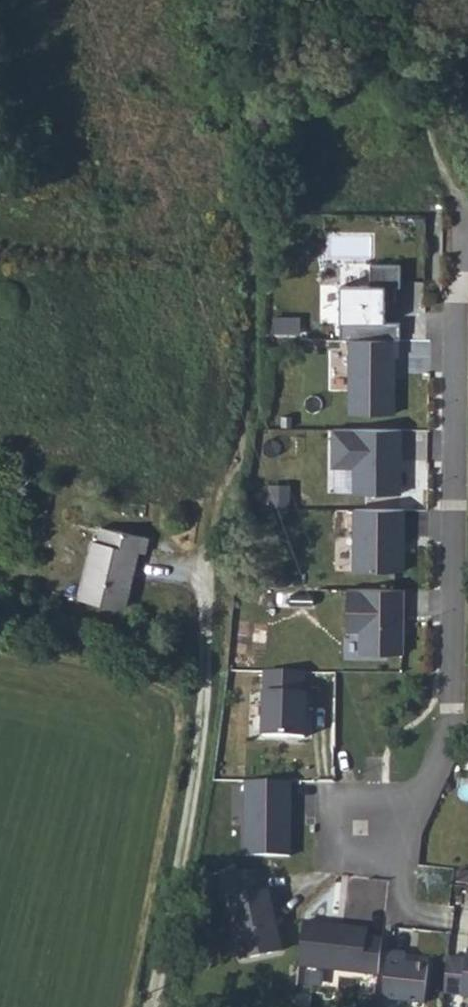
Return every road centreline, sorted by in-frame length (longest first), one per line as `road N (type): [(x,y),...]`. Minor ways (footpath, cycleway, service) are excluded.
road 1 (track): [(152,1006),(204,722),(205,559),(246,435),(252,268),(288,61),(311,38),(367,32),(400,45)]
road 2 (residential): [(374,831),(430,781),(448,736),(453,371),(467,267)]
road 3 (track): [(457,189),(400,45)]

